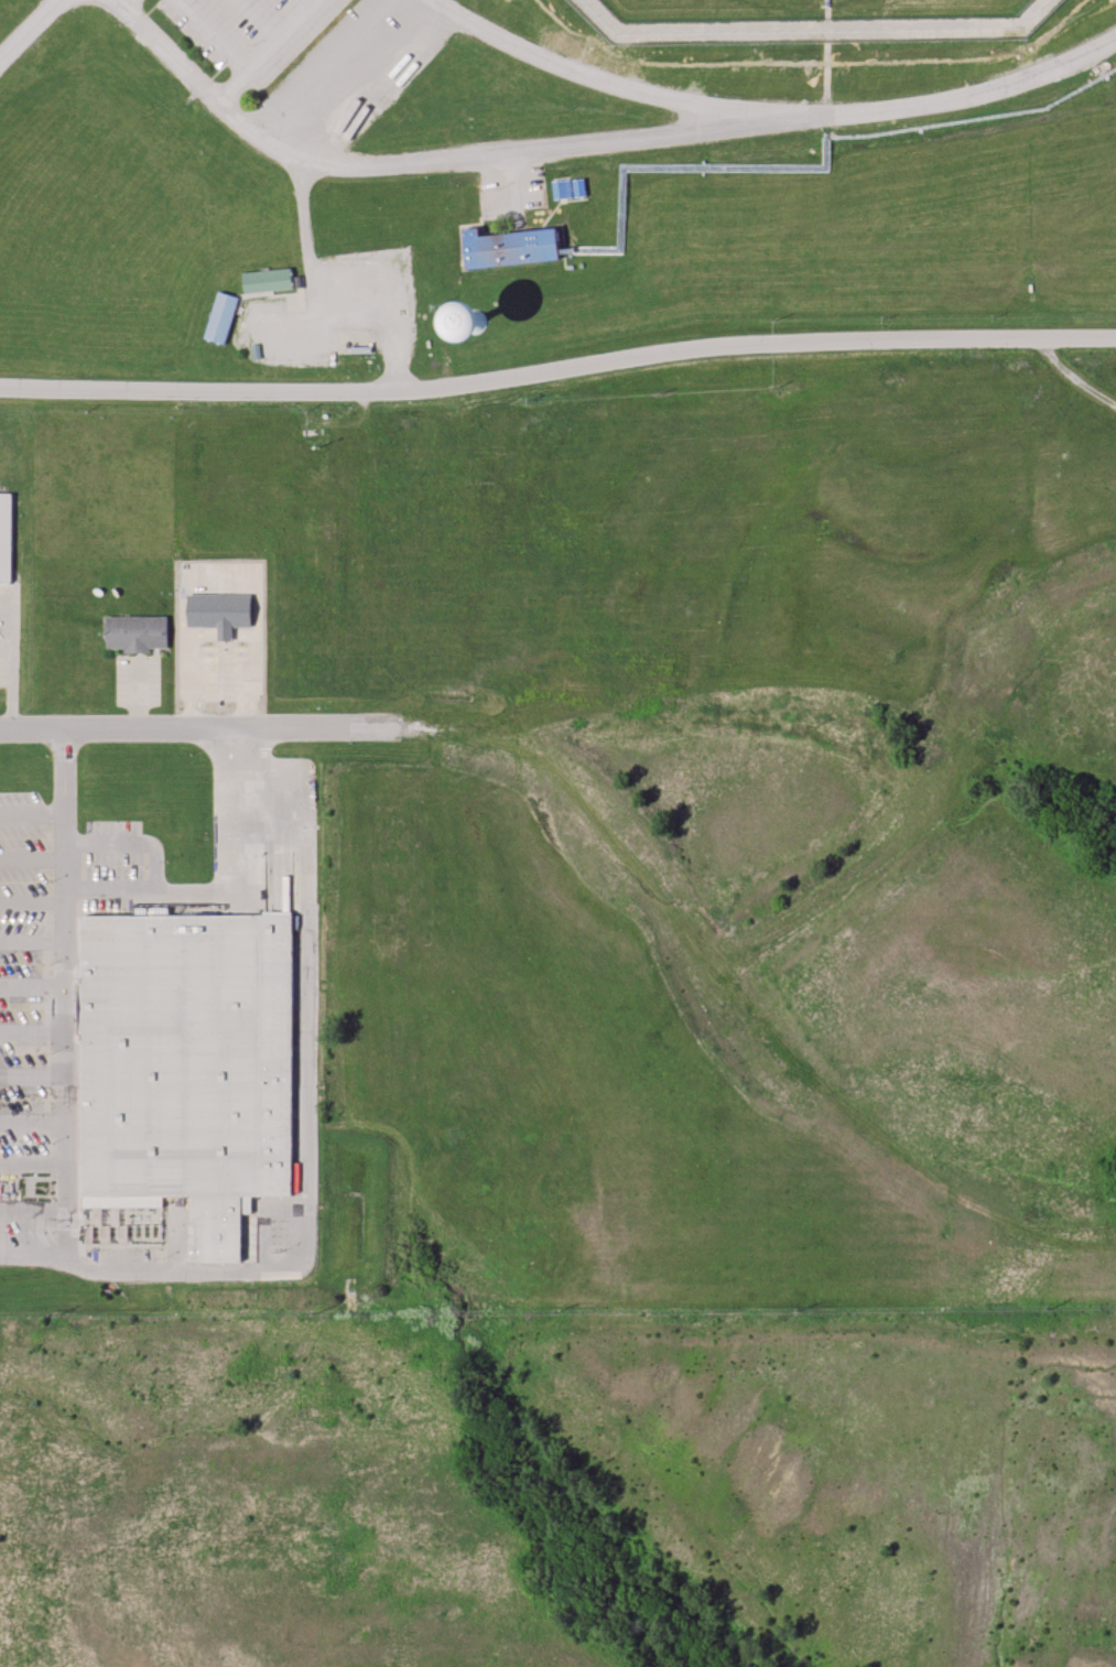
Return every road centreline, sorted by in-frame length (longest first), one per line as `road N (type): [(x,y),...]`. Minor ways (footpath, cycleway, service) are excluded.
road 1 (residential): [(0,384),(415,390),(716,344),(1115,340)]
road 2 (residential): [(396,725),(0,727)]

